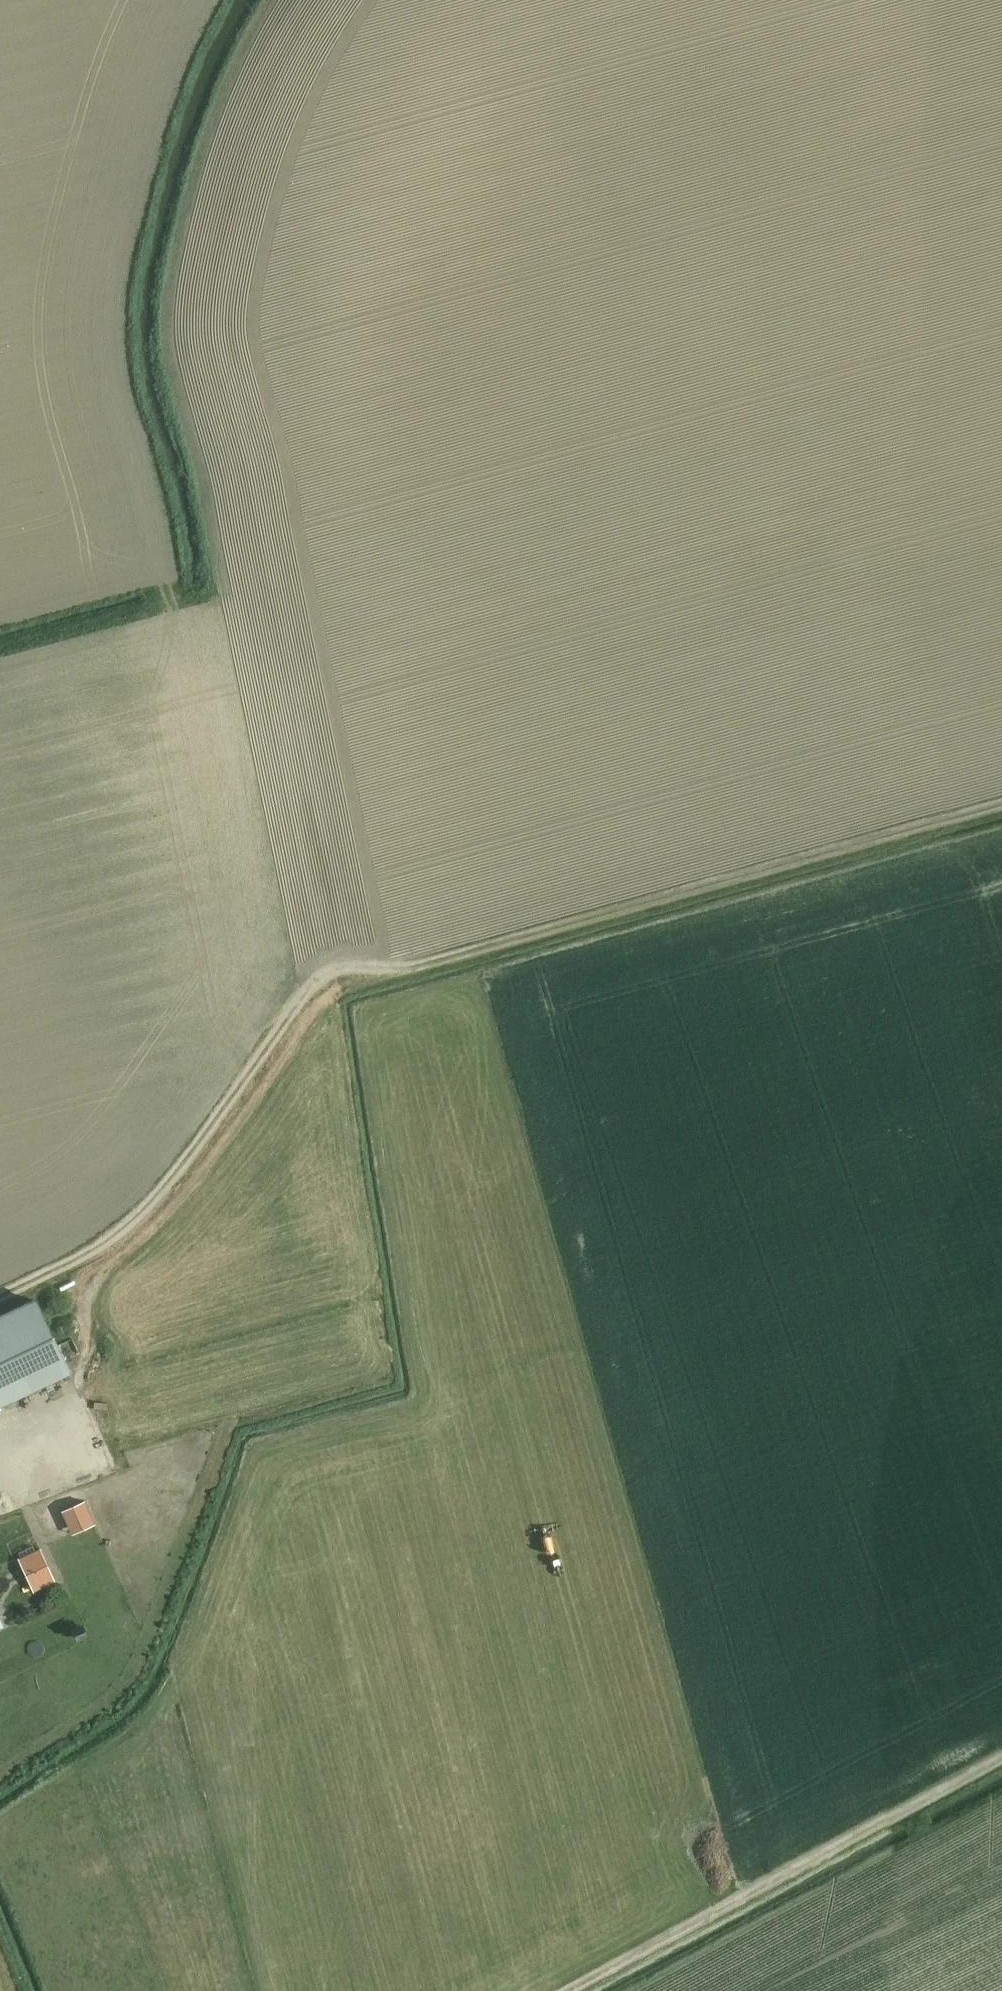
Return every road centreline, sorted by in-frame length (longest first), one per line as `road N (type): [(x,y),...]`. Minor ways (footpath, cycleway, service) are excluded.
road 1 (track): [(62,1436),(86,1392),(82,1334),(93,1296),(190,1185),(320,1006),(342,992),(1001,806)]
road 2 (track): [(577,1990),(1001,1761)]

